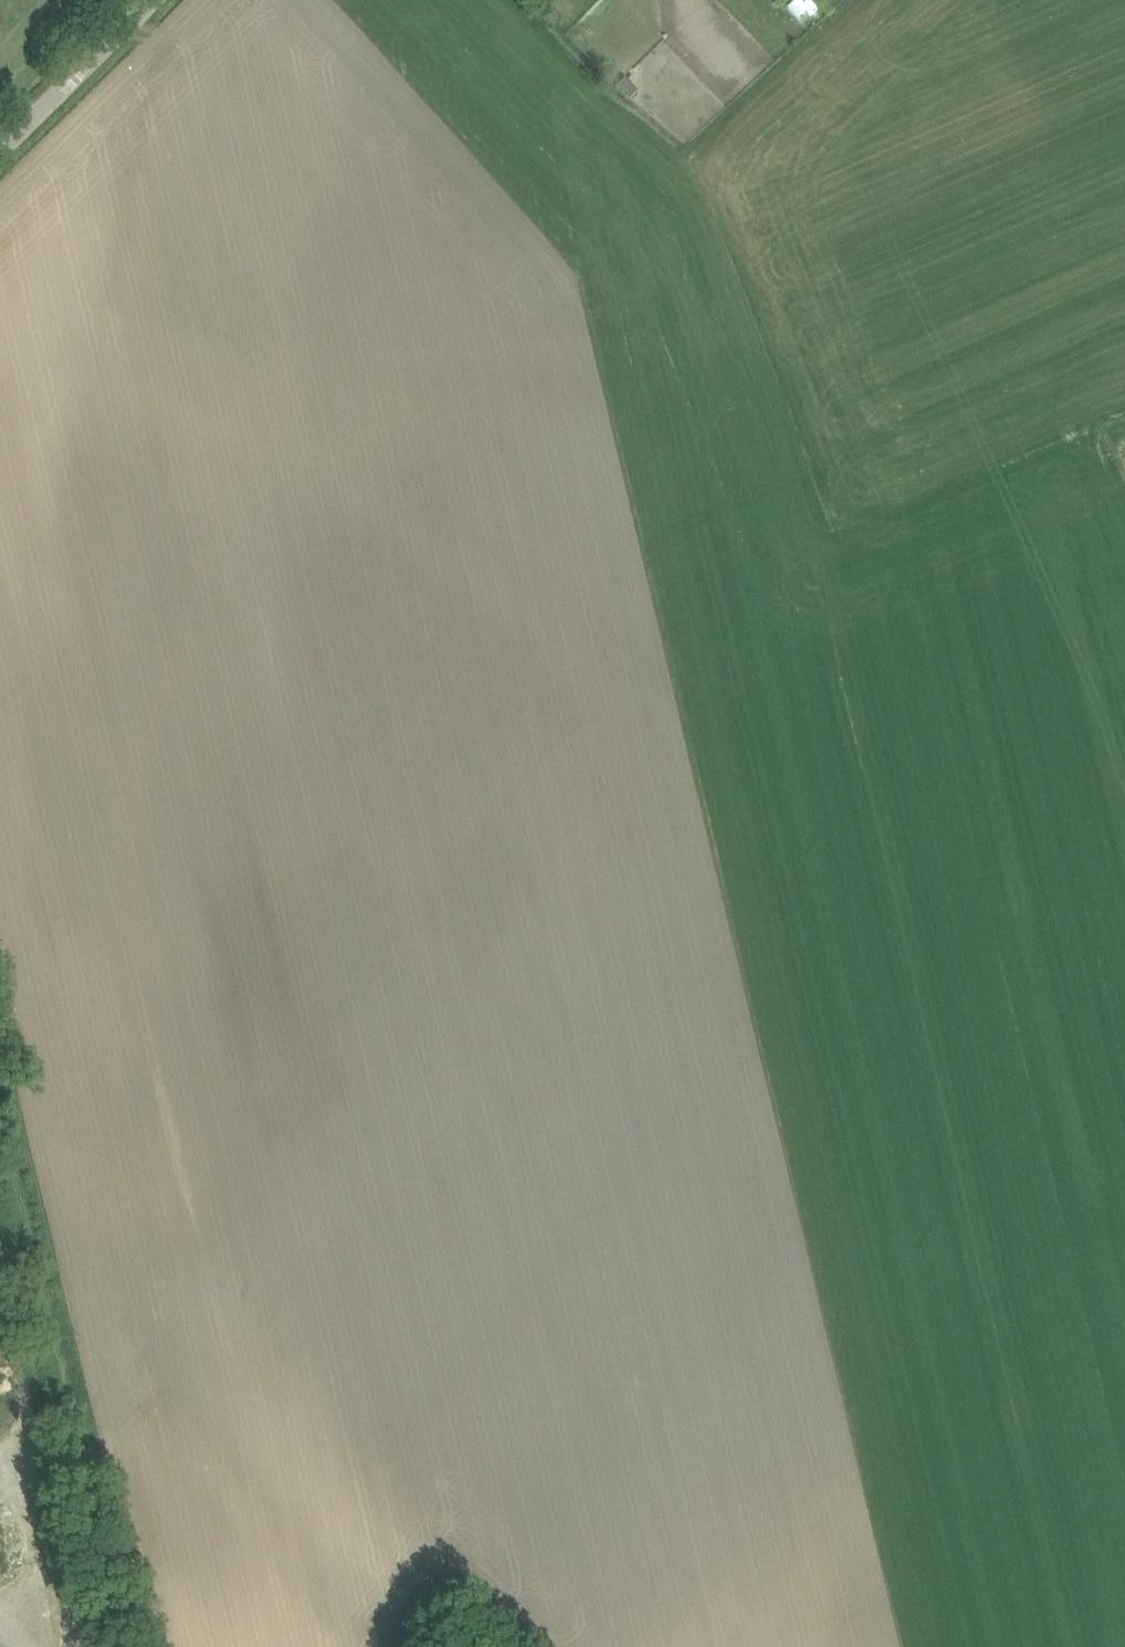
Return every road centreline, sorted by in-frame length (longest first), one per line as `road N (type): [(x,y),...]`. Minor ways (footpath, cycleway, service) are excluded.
road 1 (track): [(0,1068),(136,1646)]
road 2 (unclassified): [(0,151),(153,0)]

